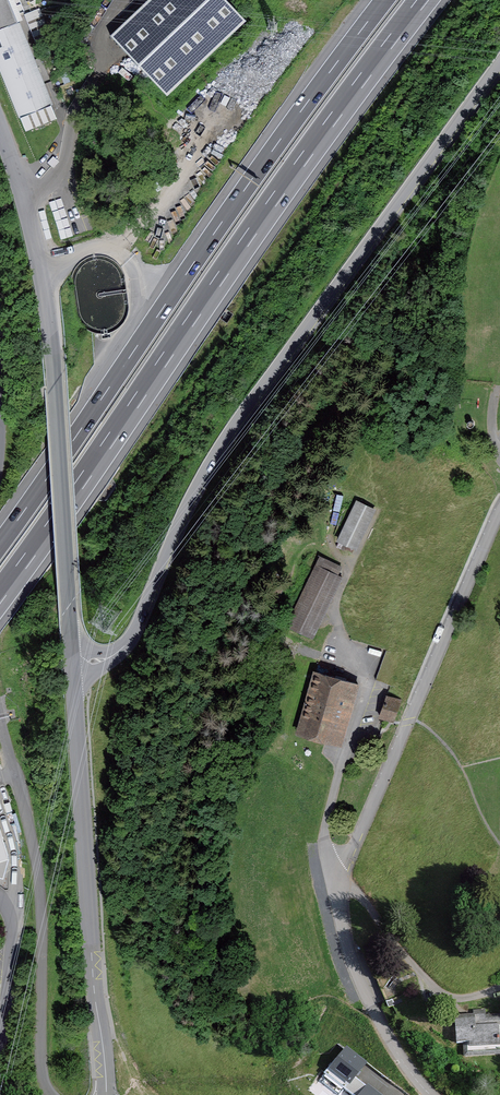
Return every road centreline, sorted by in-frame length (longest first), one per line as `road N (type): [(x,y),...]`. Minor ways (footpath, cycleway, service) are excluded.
road 1 (unclassified): [(499,65),(237,424),(123,647),(71,666)]
road 2 (motorway): [(0,595),(423,0)]
road 3 (motorway): [(384,0),(0,544)]
road 4 (tertiary): [(71,666),(51,333),(29,219),(0,131)]
road 5 (tertiary): [(103,1094),(71,666)]
road 6 (residential): [(499,514),(335,888)]
road 7 (track): [(277,41),(204,135),(161,212),(112,249)]
road 8 (residential): [(427,1094),(359,981),(335,888)]
road 9 (residential): [(0,1033),(9,917),(0,906)]

